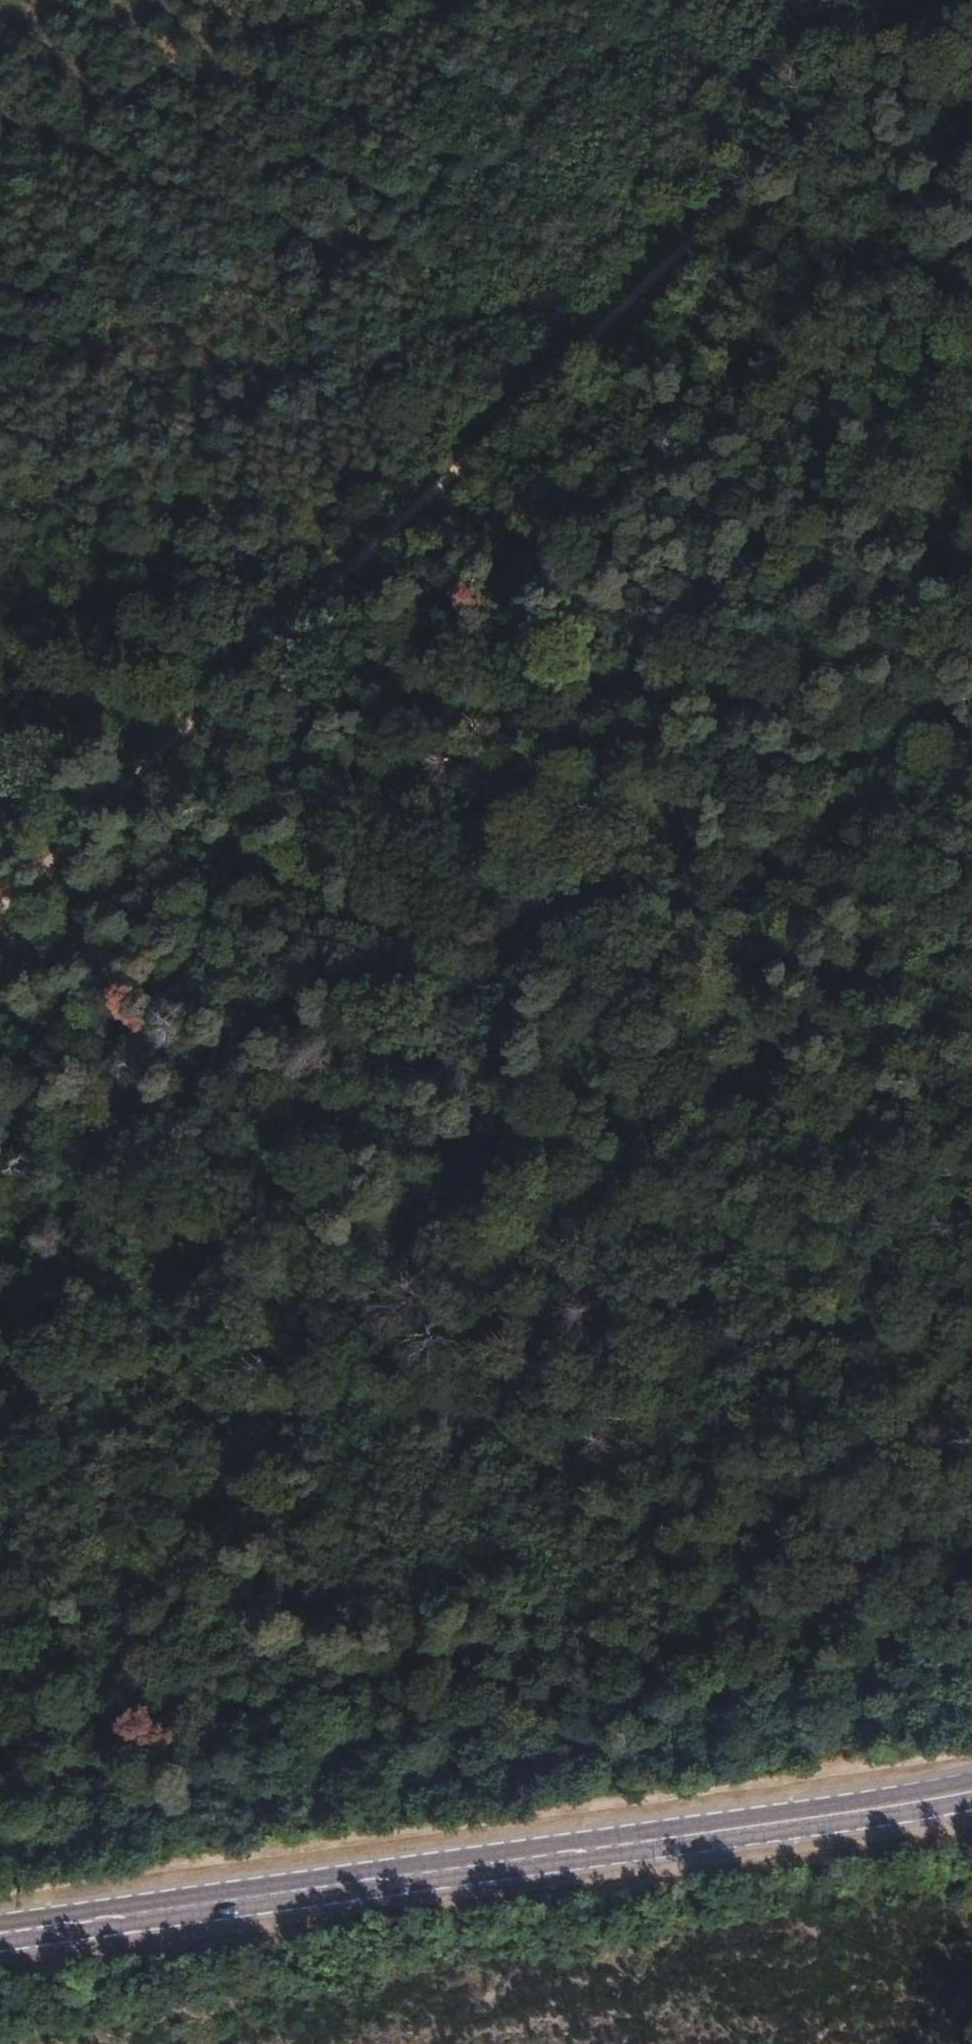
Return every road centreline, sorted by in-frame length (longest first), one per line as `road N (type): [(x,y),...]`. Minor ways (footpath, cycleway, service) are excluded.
road 1 (track): [(948,0),(0,912)]
road 2 (primary): [(0,1933),(971,1792)]

